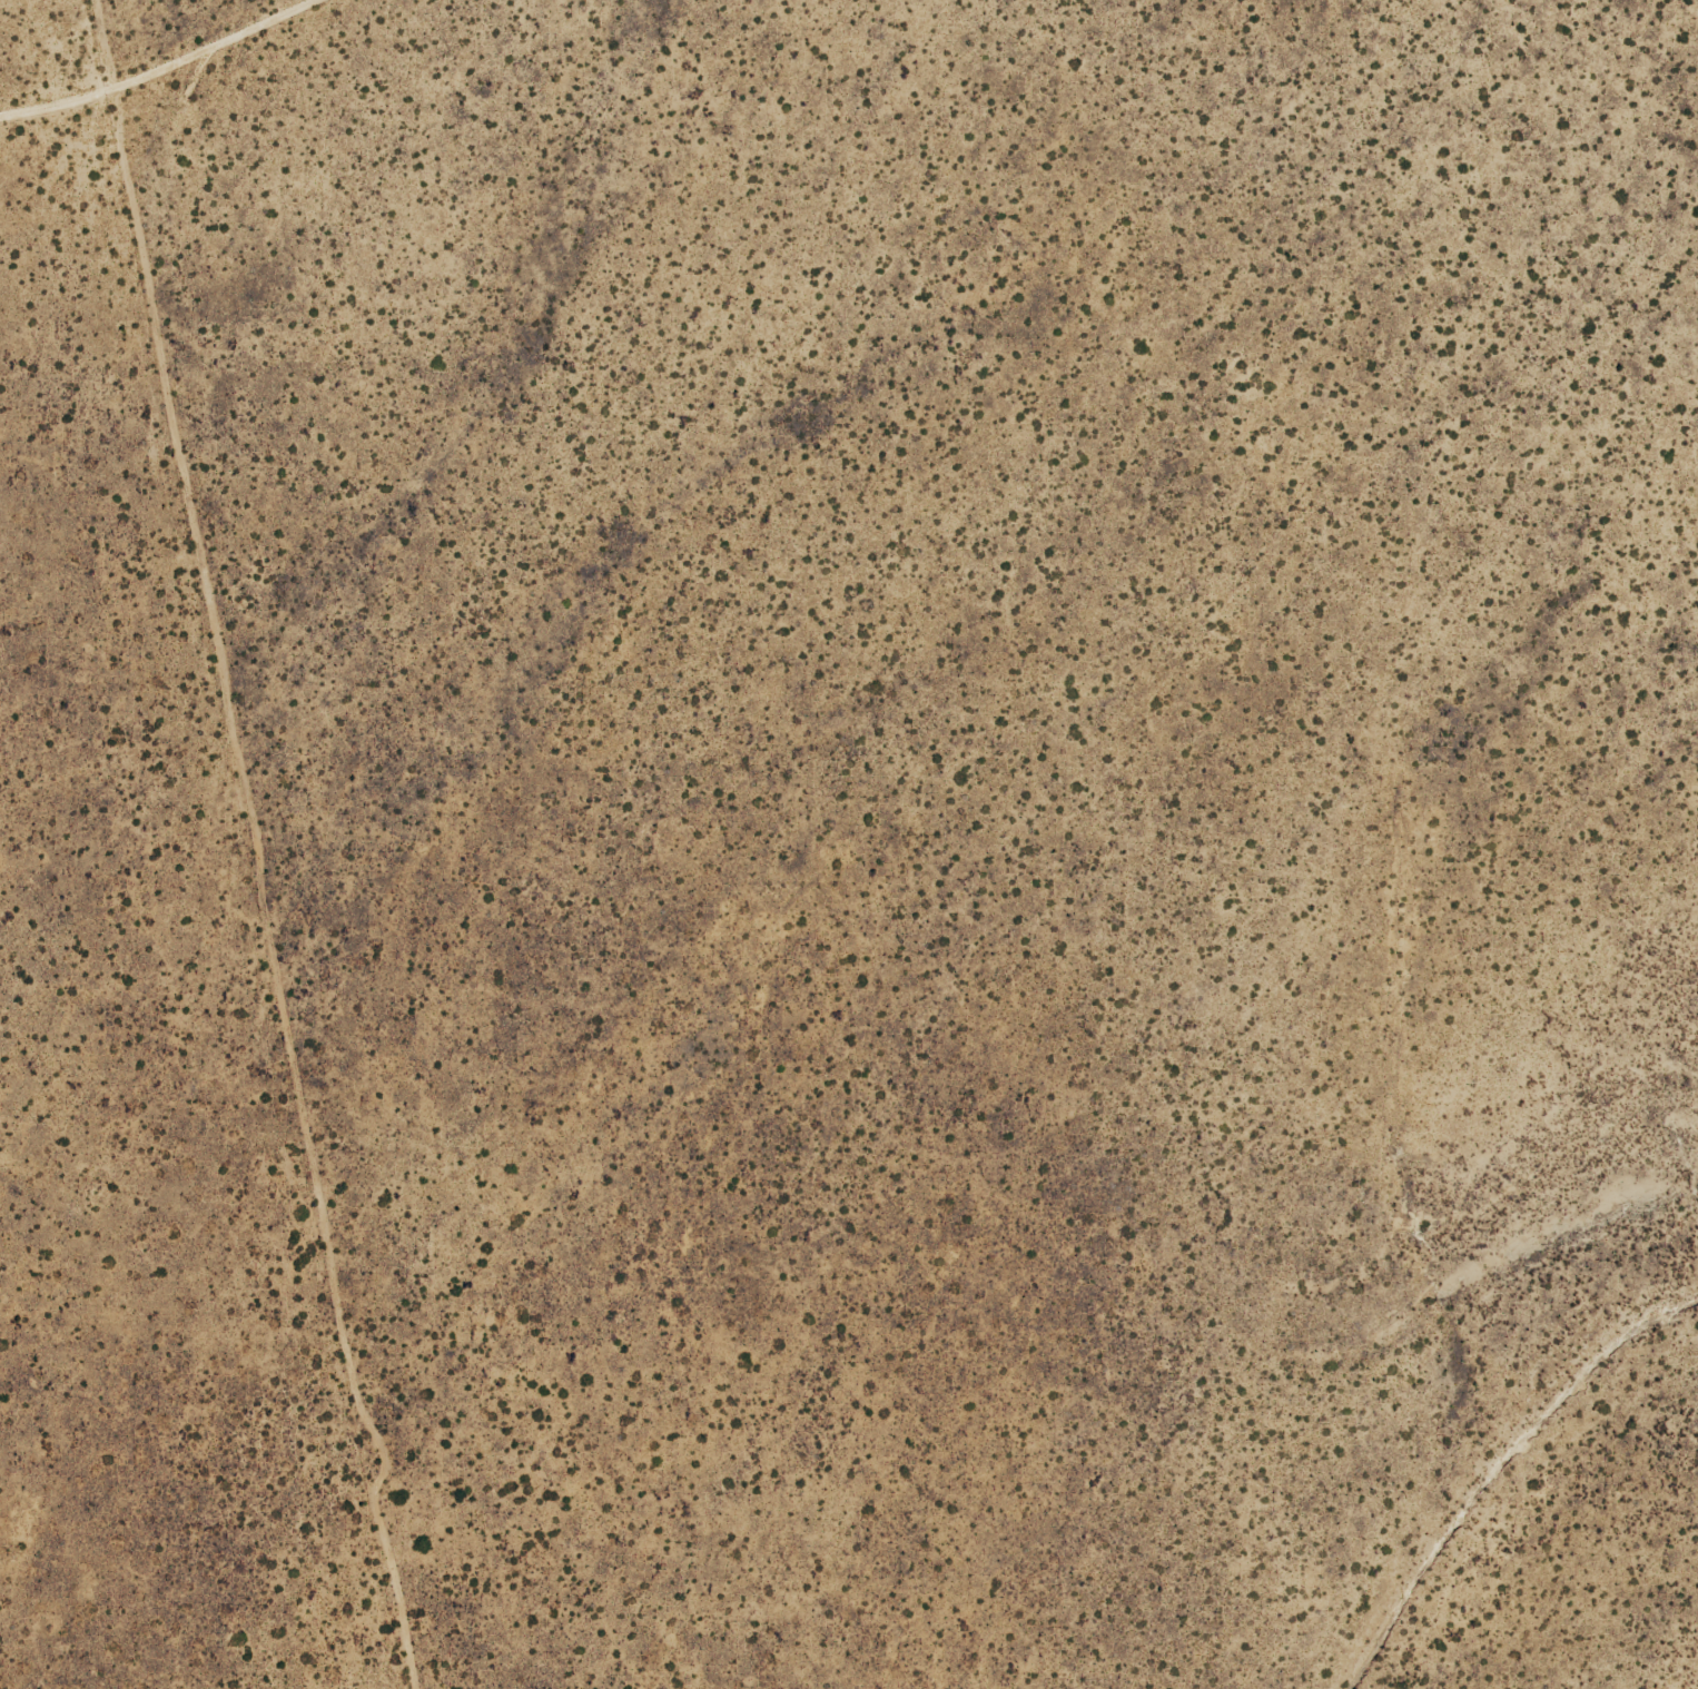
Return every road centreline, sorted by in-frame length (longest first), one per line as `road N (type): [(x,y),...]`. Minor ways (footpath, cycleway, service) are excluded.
road 1 (residential): [(0,107),(131,80),(318,0)]

